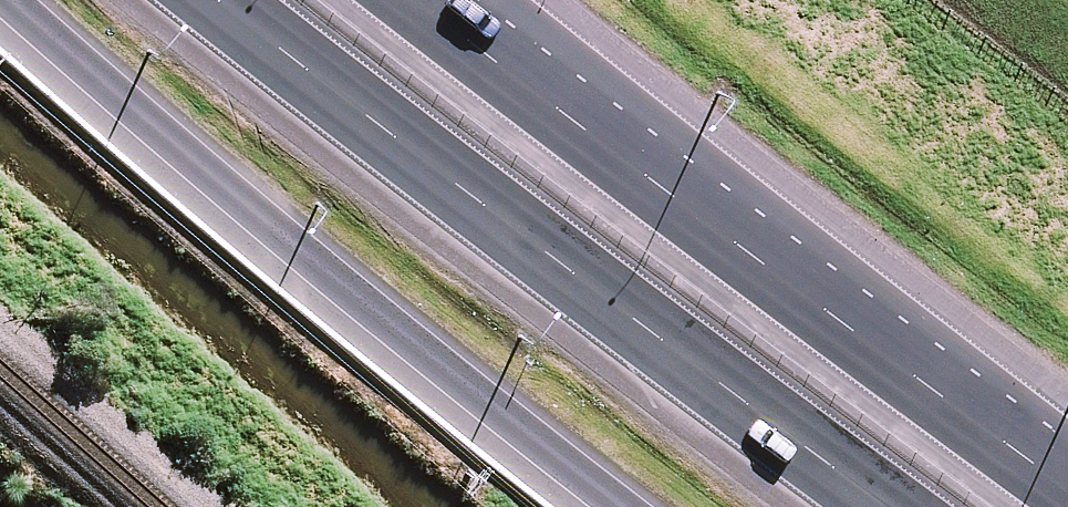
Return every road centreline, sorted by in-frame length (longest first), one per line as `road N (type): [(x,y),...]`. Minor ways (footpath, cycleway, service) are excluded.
road 1 (motorway): [(898,506),(669,344),(231,0)]
road 2 (motorway): [(629,506),(451,370),(13,0)]
road 3 (motorway): [(423,0),(775,239)]
road 4 (motorway): [(482,0),(775,239)]
road 5 (motorway): [(775,239),(1067,447)]

